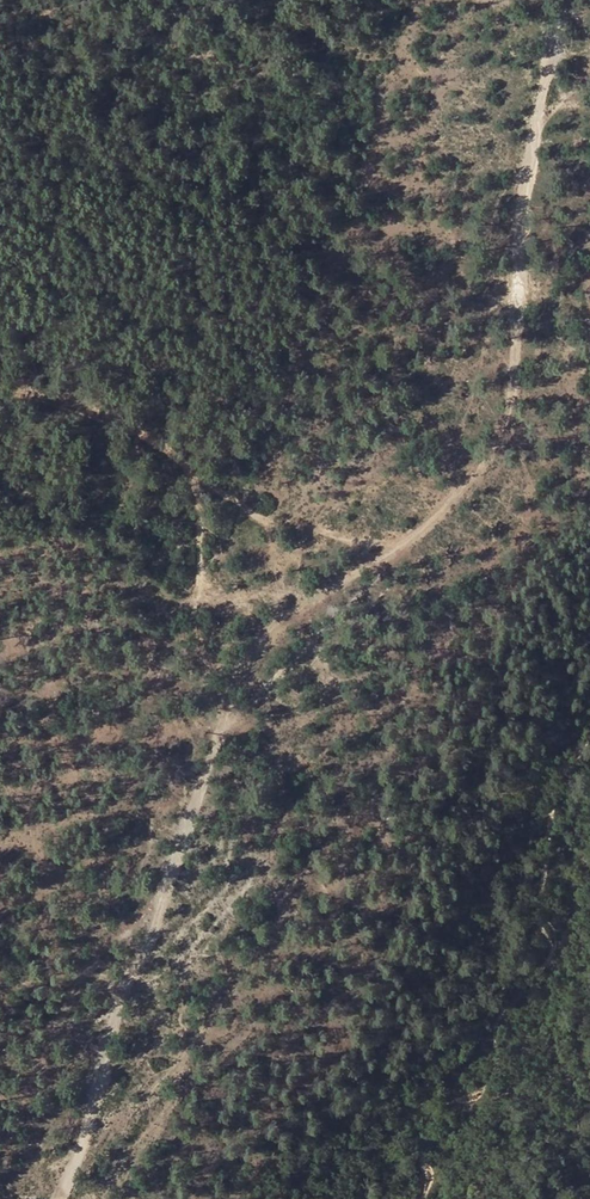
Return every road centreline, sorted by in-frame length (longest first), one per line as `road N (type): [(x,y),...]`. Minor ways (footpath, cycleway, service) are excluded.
road 1 (track): [(51,1198),(97,1086),(117,988),(158,929),(219,720),(268,630),(403,541)]
road 2 (track): [(403,541),(476,471),(517,392),(535,133),(556,0)]
road 3 (track): [(589,739),(550,774),(554,811),(536,911),(551,942),(547,959),(512,1007),(496,1014),(498,1064),(486,1087),(428,1118),(418,1198)]
road 4 (track): [(0,395),(33,392),(94,418),(264,516),(403,541)]

